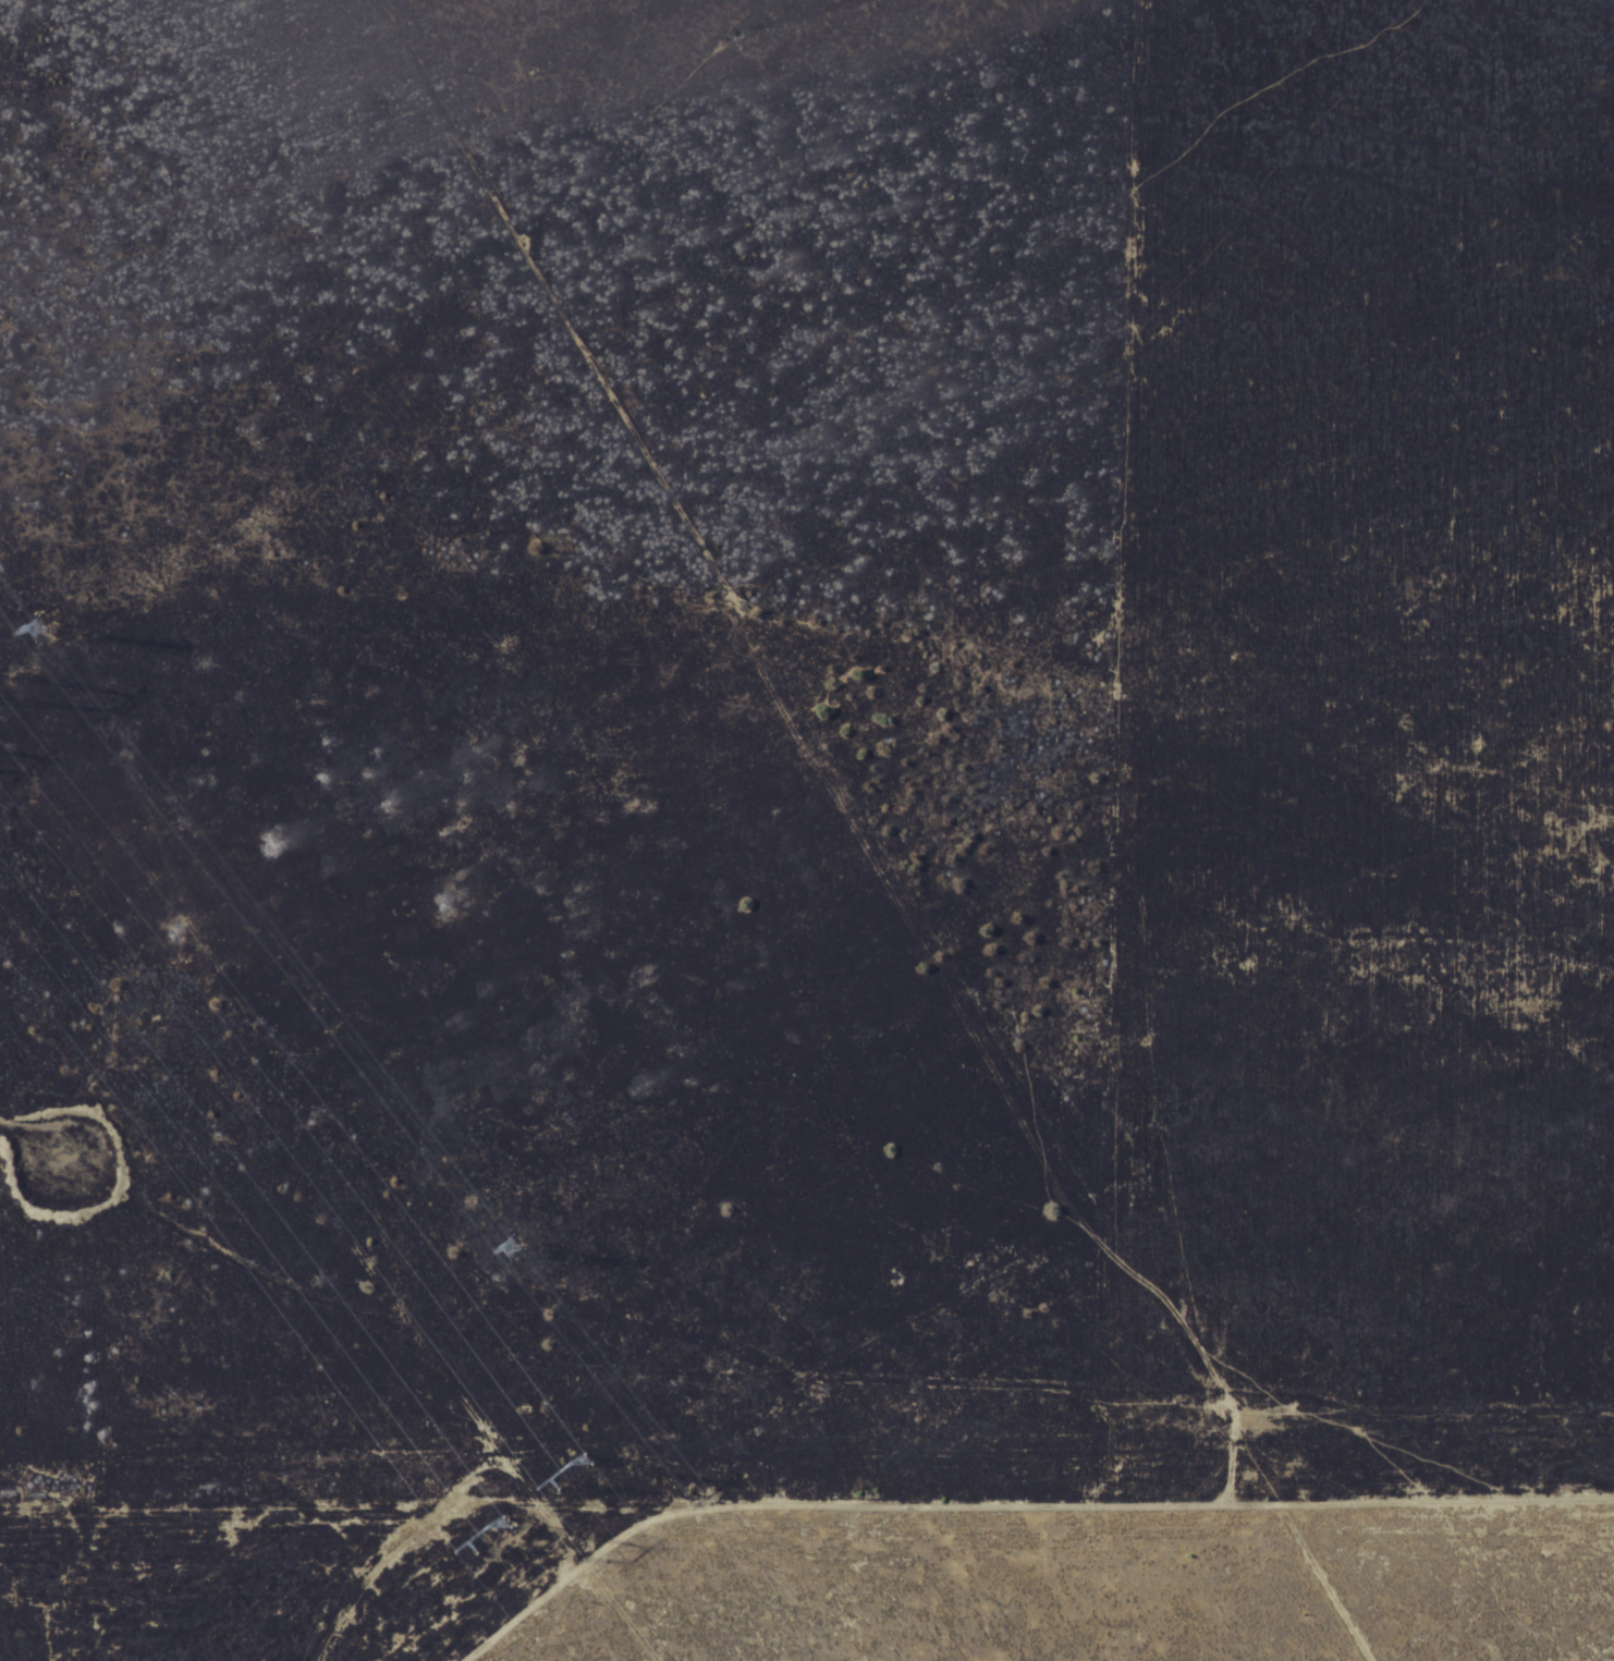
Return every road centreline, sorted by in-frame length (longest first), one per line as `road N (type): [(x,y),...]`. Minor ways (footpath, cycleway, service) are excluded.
road 1 (residential): [(1613,1364),(0,1378)]

